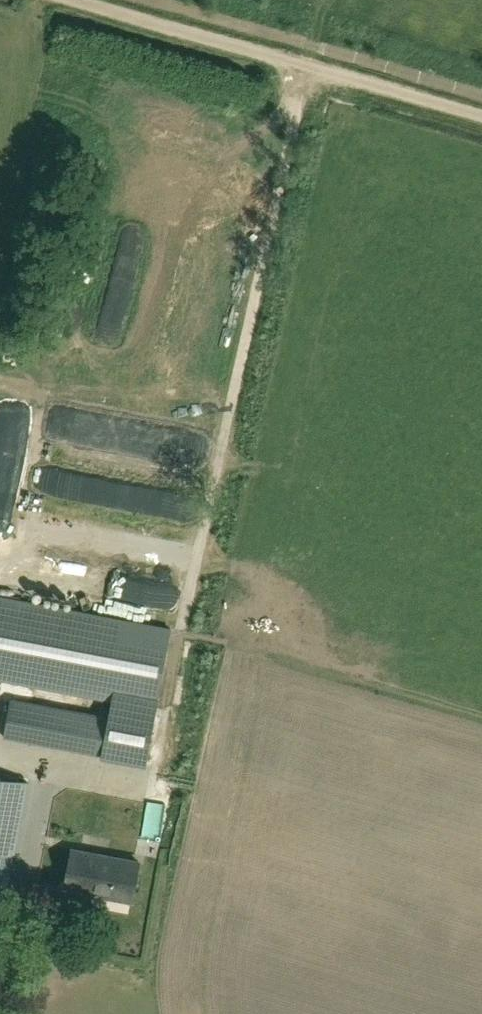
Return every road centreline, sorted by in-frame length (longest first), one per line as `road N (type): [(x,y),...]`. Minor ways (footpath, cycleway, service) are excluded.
road 1 (track): [(0,751),(155,781),(299,100)]
road 2 (track): [(66,0),(481,118)]
road 3 (track): [(0,474),(10,421),(220,458)]
road 4 (track): [(0,472),(209,515)]
road 5 (track): [(0,524),(199,563)]
road 6 (track): [(0,562),(192,600)]

